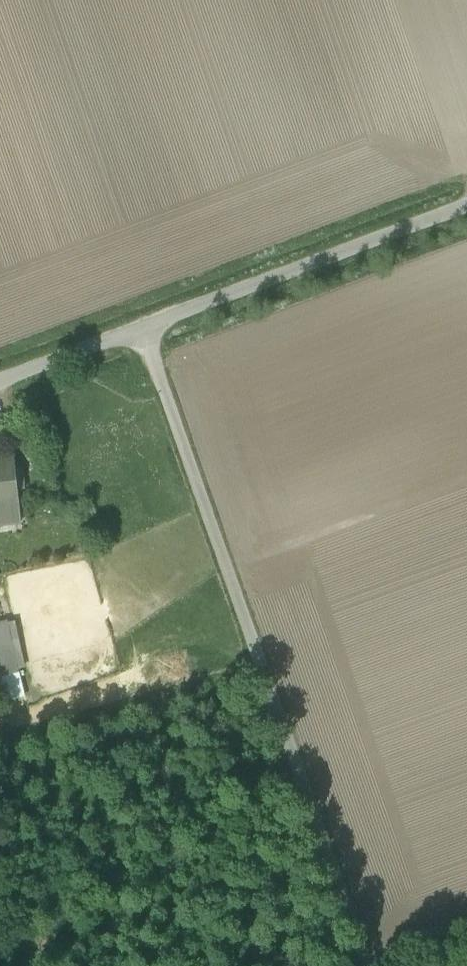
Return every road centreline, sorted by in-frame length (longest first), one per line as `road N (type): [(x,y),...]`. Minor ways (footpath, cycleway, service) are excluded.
road 1 (track): [(141,327),(367,965)]
road 2 (unclassified): [(0,381),(466,202)]

